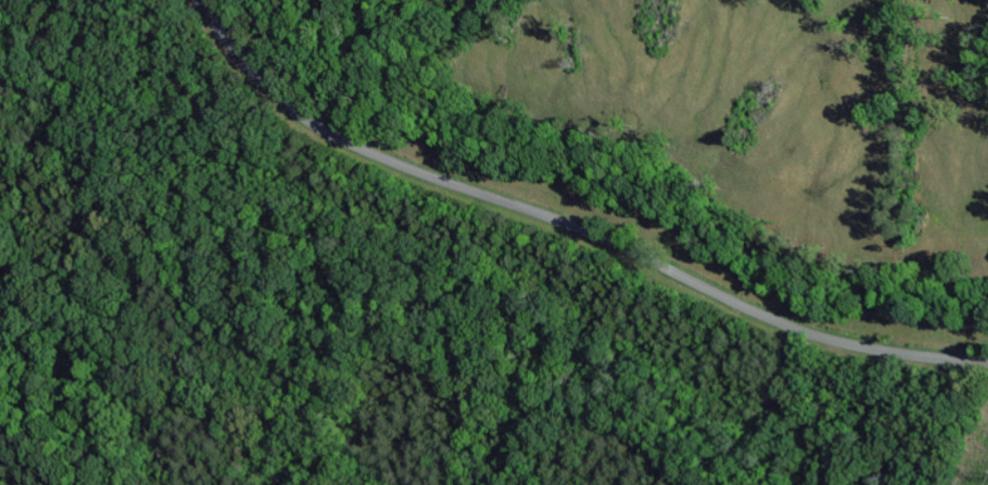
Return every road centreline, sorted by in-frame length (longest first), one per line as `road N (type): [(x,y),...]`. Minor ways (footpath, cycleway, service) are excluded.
road 1 (residential): [(987,368),(843,345),(782,326),(590,236),(340,142),(288,109),(244,66),(196,0)]

